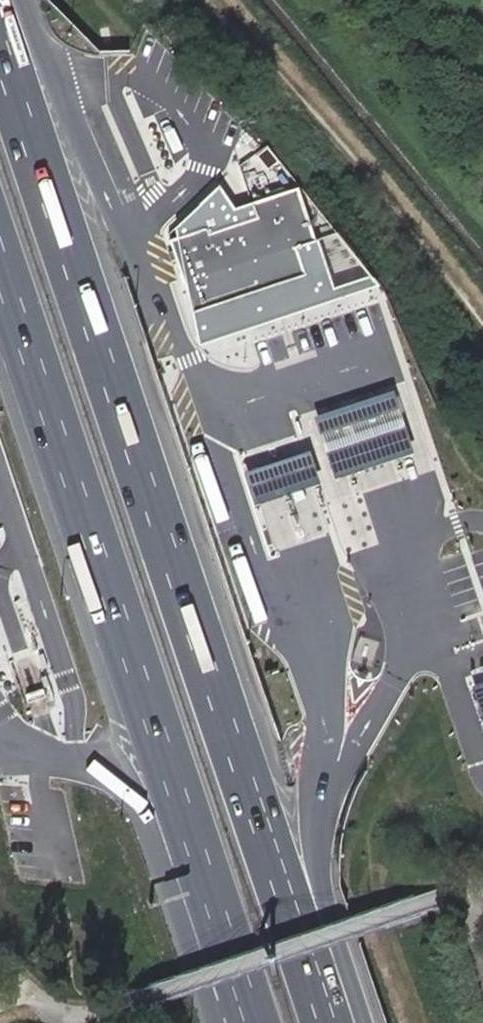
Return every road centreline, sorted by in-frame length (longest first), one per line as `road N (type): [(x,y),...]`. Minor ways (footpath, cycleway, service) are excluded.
road 1 (trunk): [(328,1022),(0,45)]
road 2 (trunk): [(0,266),(245,996)]
road 3 (trunk): [(75,761),(102,766),(133,795),(182,941),(245,996)]
road 4 (trunk): [(361,1022),(323,895),(318,825),(327,779)]

